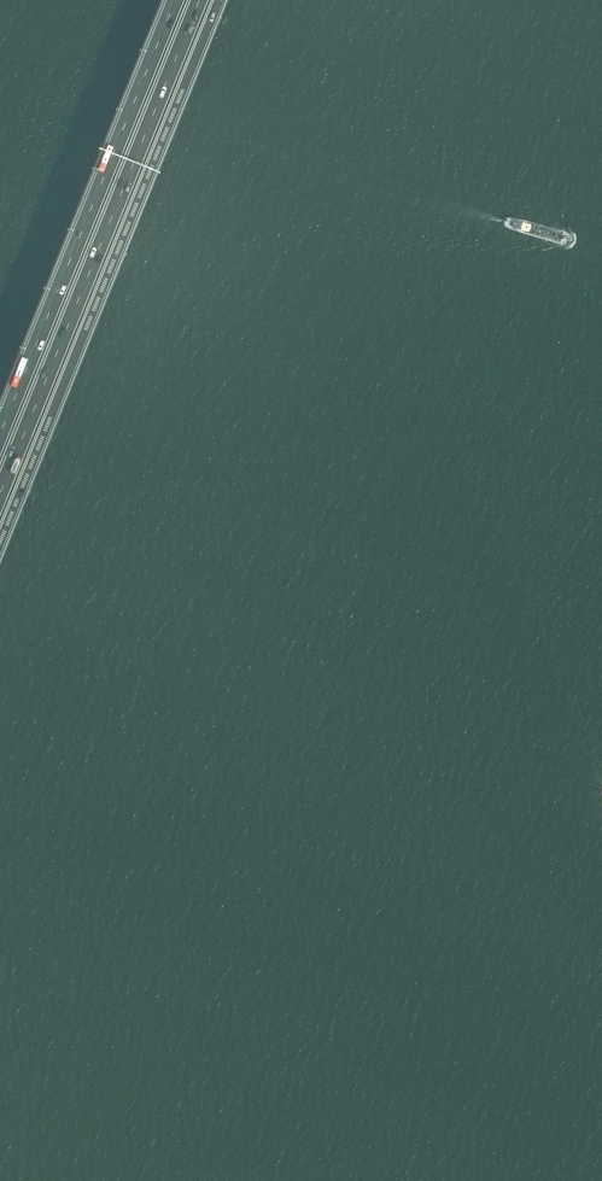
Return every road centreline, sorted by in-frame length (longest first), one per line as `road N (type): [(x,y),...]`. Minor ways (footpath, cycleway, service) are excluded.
road 1 (tertiary): [(0,548),(221,0)]
road 2 (motorway): [(0,500),(202,0)]
road 3 (motorway): [(178,0),(0,441)]

